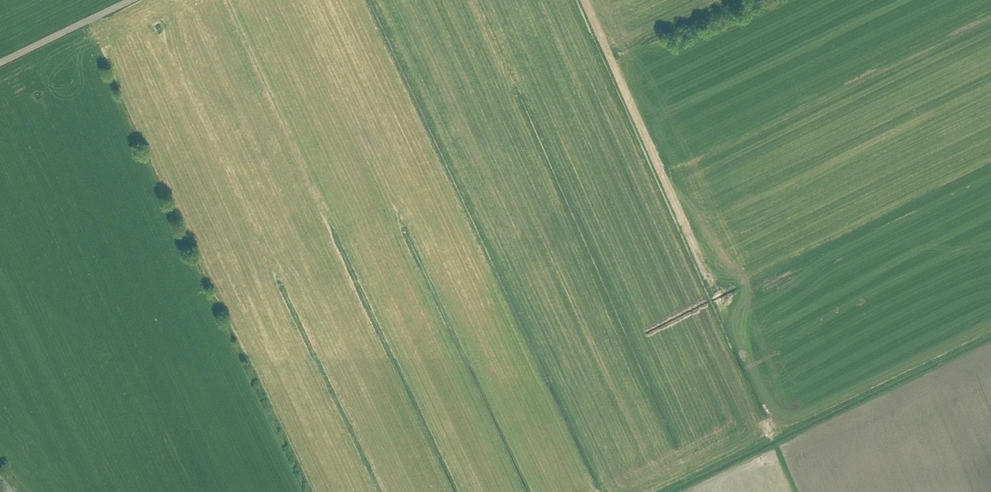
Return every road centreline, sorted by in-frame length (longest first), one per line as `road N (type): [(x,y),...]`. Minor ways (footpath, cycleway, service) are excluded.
road 1 (track): [(720,303),(587,0)]
road 2 (track): [(131,0),(0,62)]

